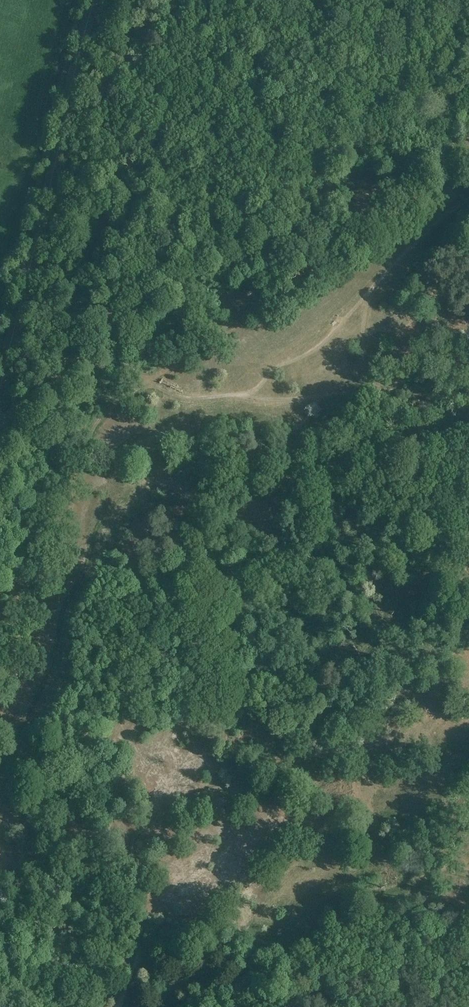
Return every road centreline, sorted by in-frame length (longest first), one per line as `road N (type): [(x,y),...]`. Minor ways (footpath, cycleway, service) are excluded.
road 1 (track): [(112,330),(468,68)]
road 2 (secondary): [(0,386),(94,0)]
road 3 (track): [(112,330),(0,421)]

